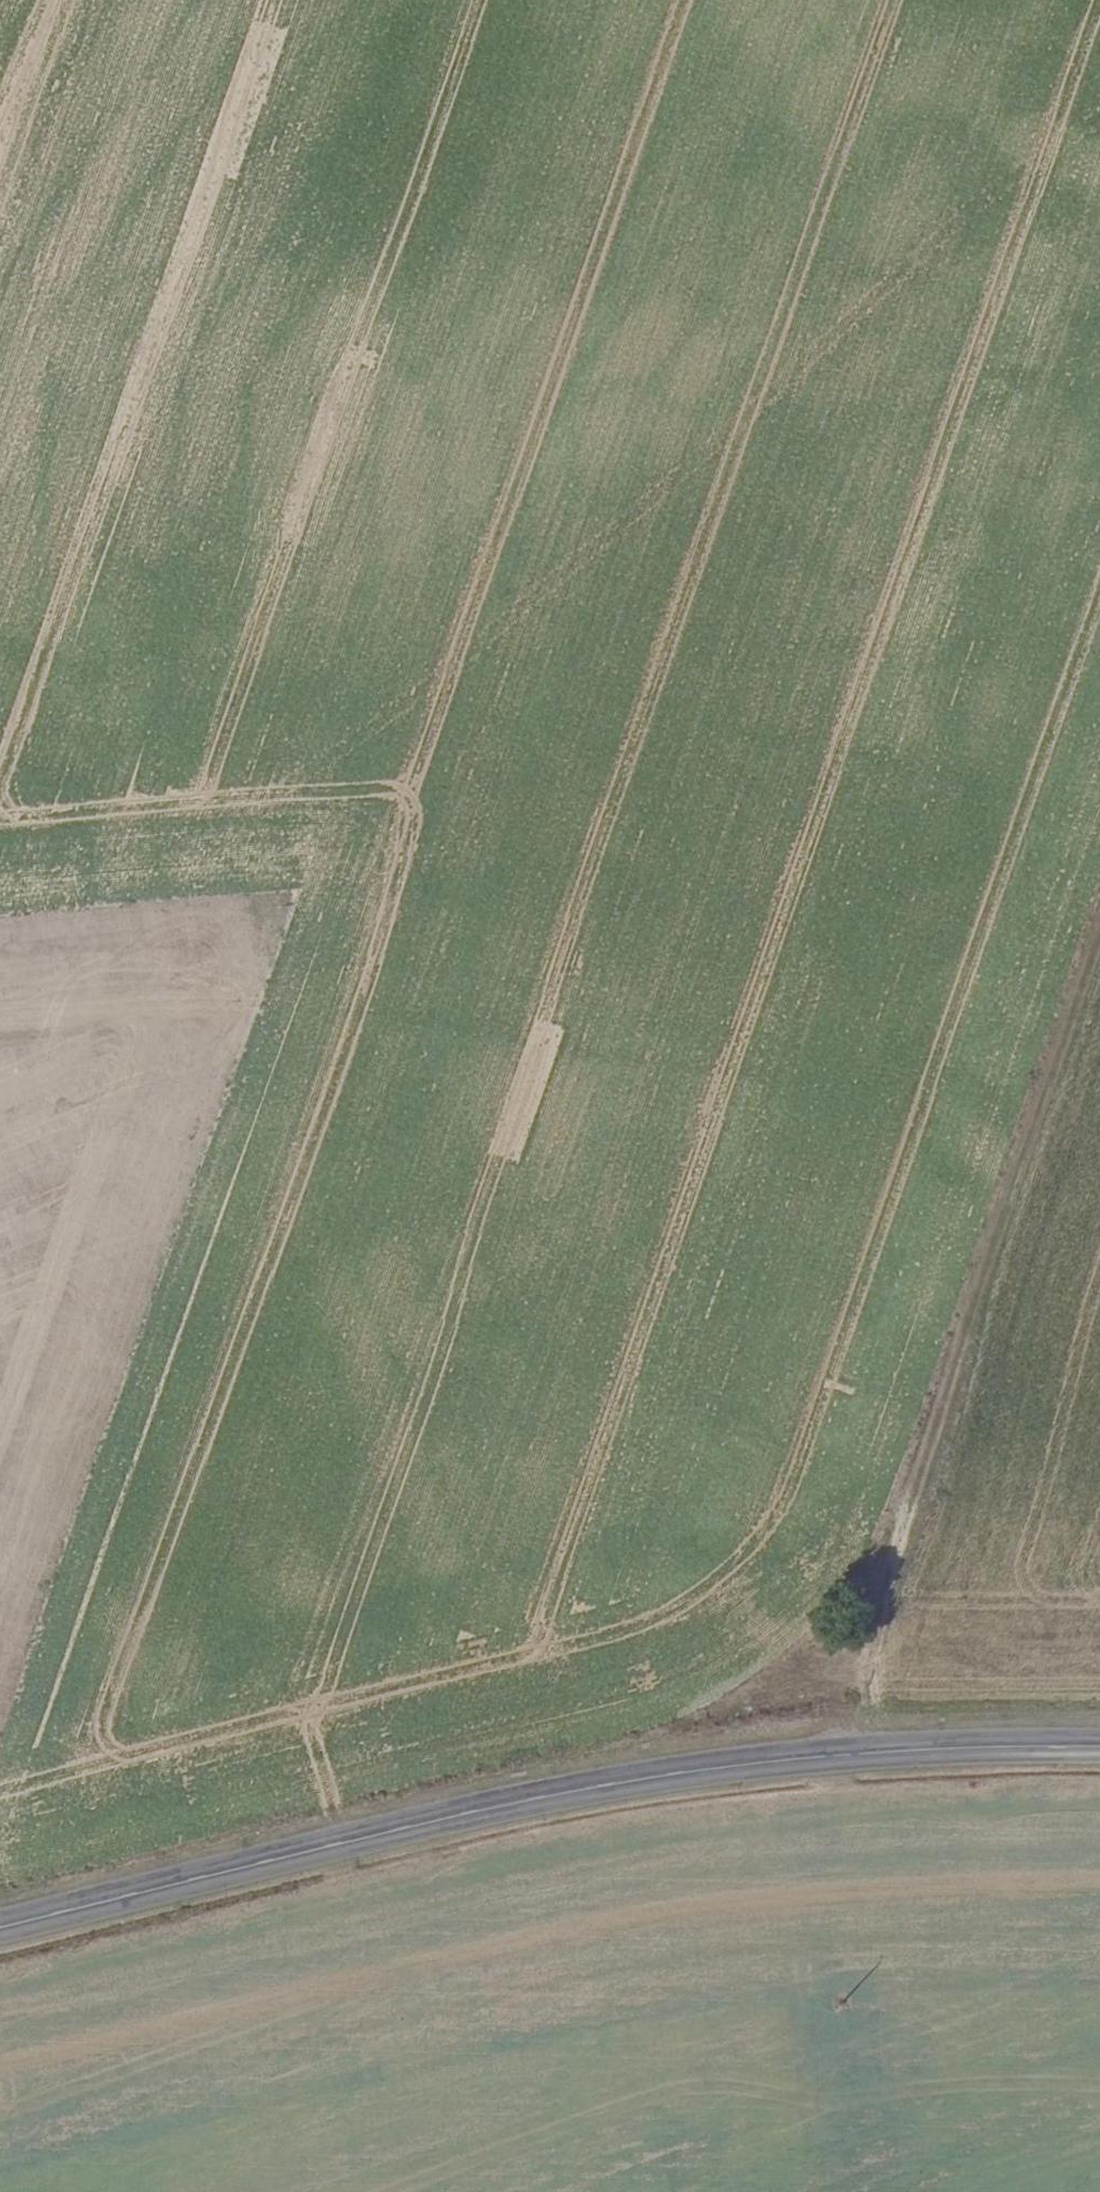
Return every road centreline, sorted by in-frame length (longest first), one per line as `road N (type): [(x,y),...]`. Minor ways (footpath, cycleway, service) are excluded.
road 1 (tertiary): [(1099,1748),(826,1749),(644,1773),(0,1925)]
road 2 (track): [(826,1749),(1099,966)]

